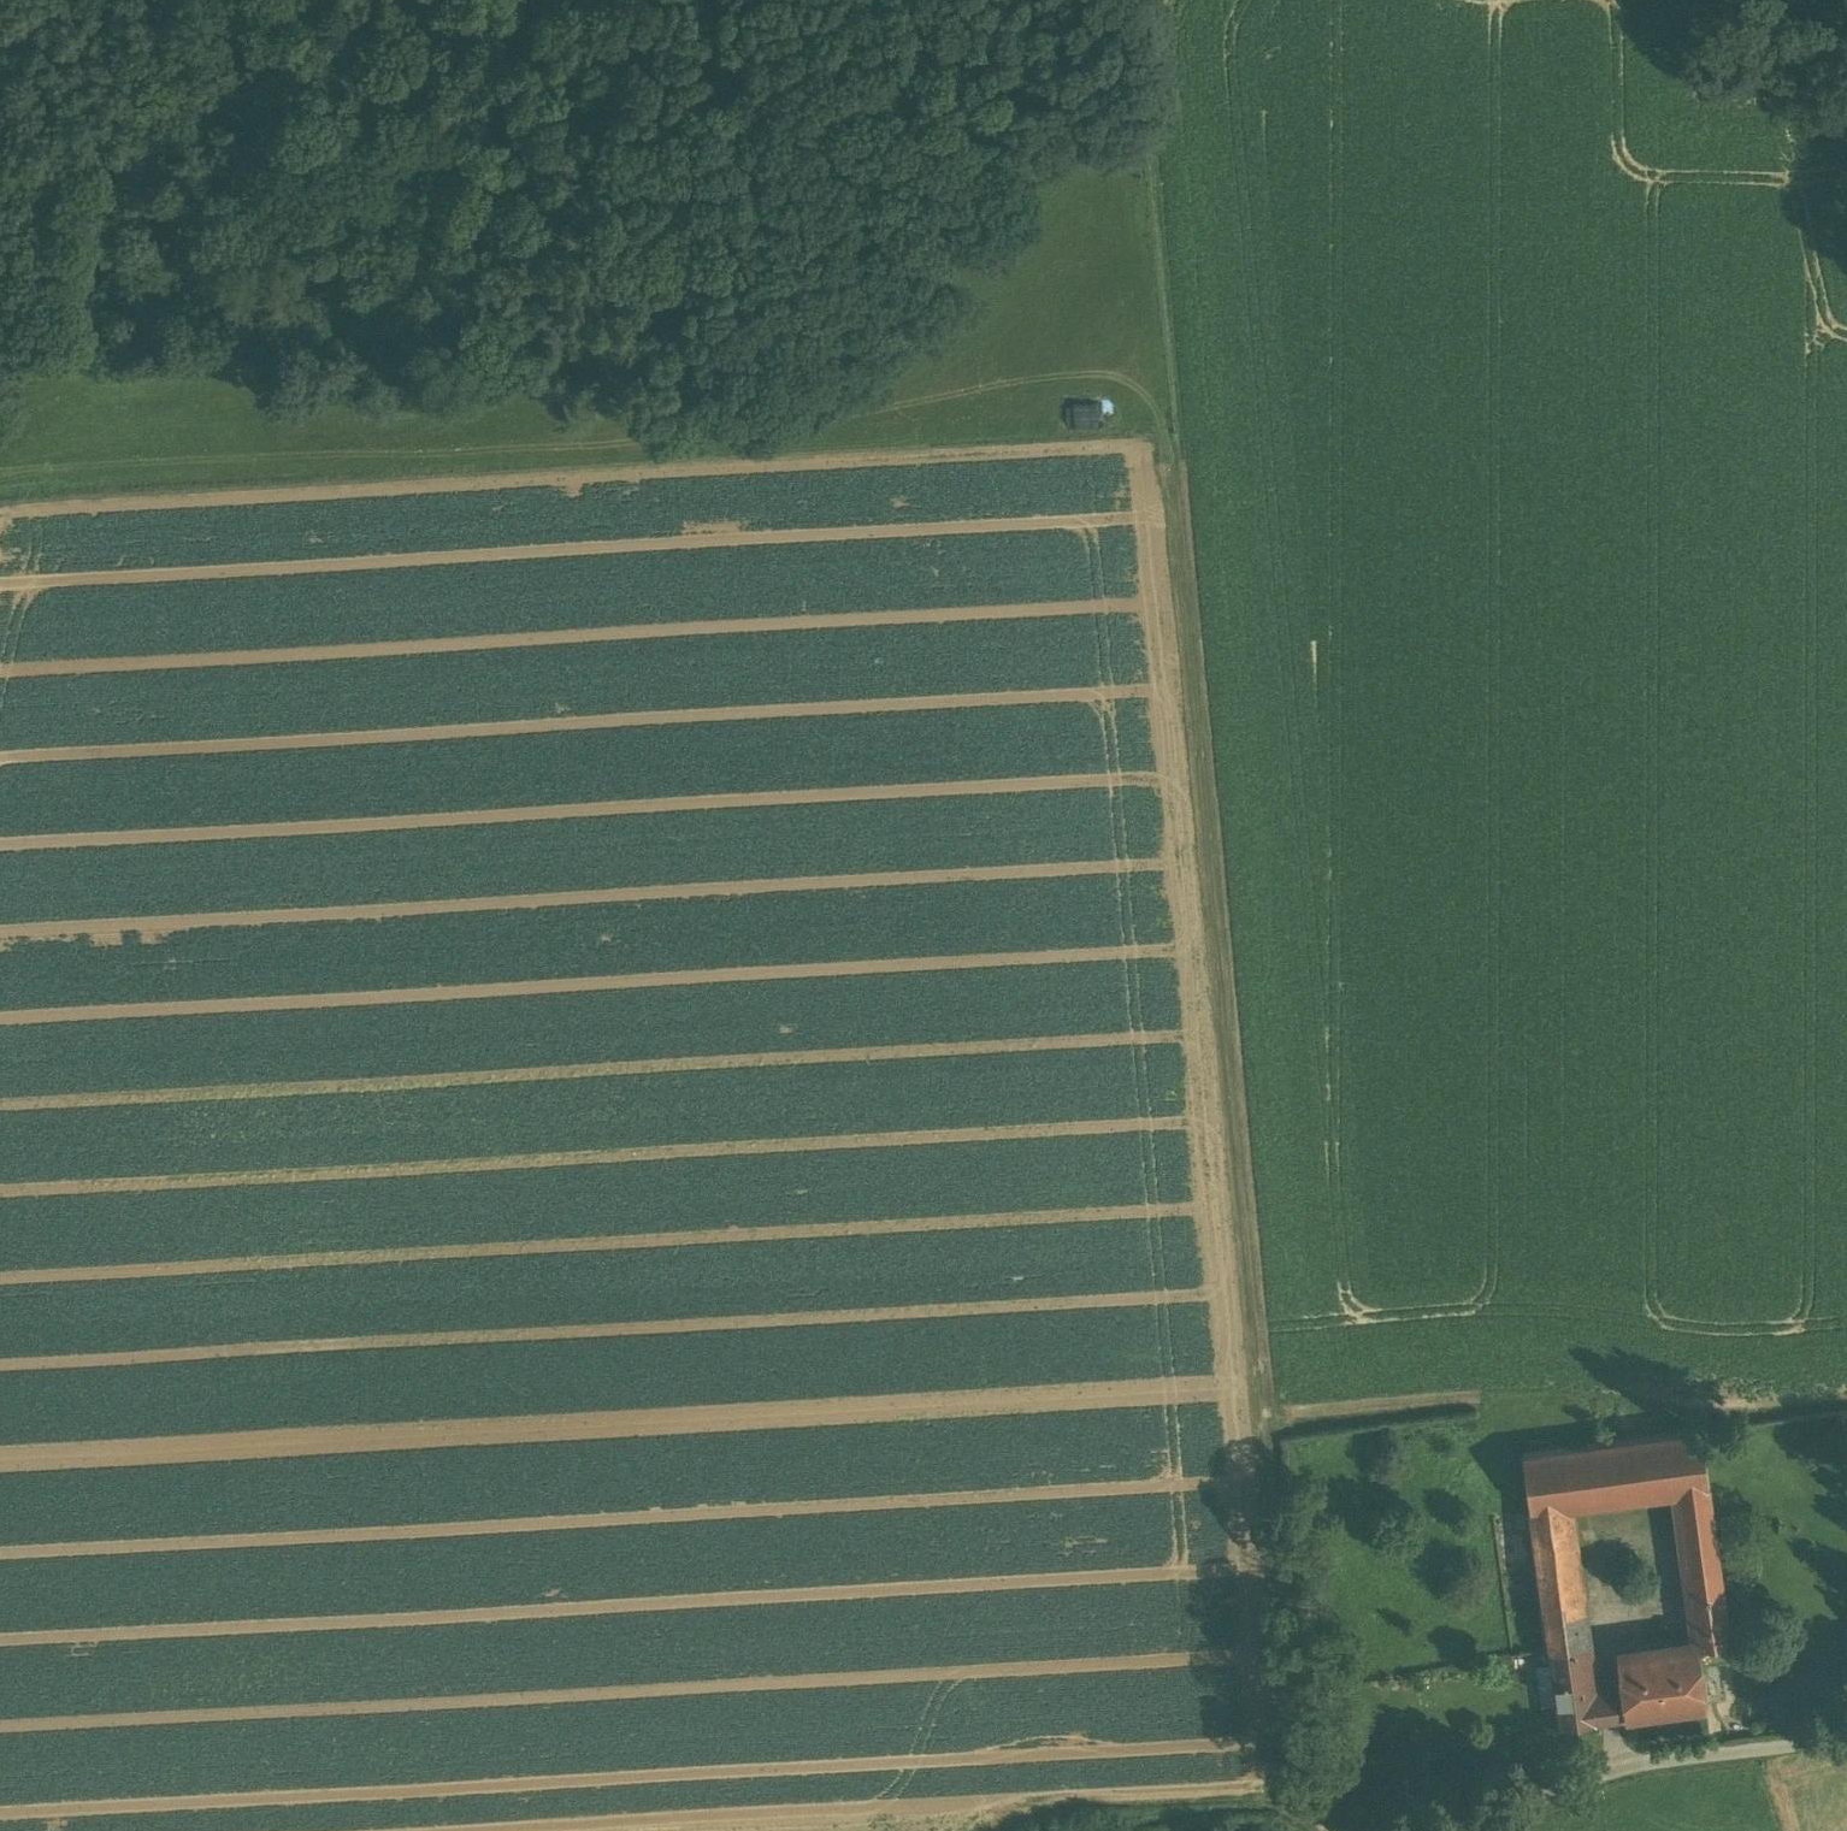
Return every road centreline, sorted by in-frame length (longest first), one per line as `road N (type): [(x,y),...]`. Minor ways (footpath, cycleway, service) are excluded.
road 1 (track): [(1328,1830),(1303,1793),(1170,440)]
road 2 (track): [(1846,1737),(1621,1771)]

